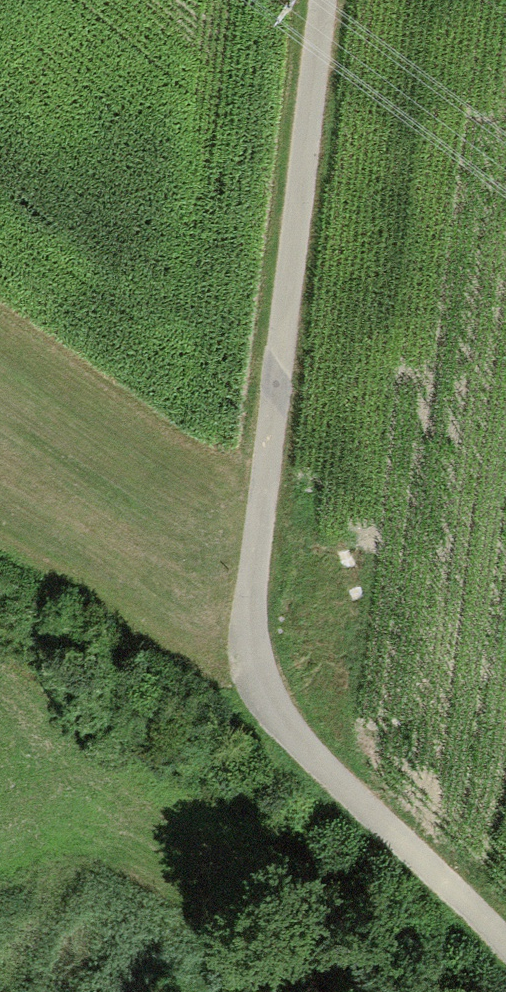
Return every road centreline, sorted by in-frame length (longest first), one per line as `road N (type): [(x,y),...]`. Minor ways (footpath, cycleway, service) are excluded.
road 1 (unclassified): [(278,364),(250,628),(262,687),(297,738)]
road 2 (unclassified): [(278,364),(322,0)]
road 3 (unclassified): [(505,944),(297,738)]

